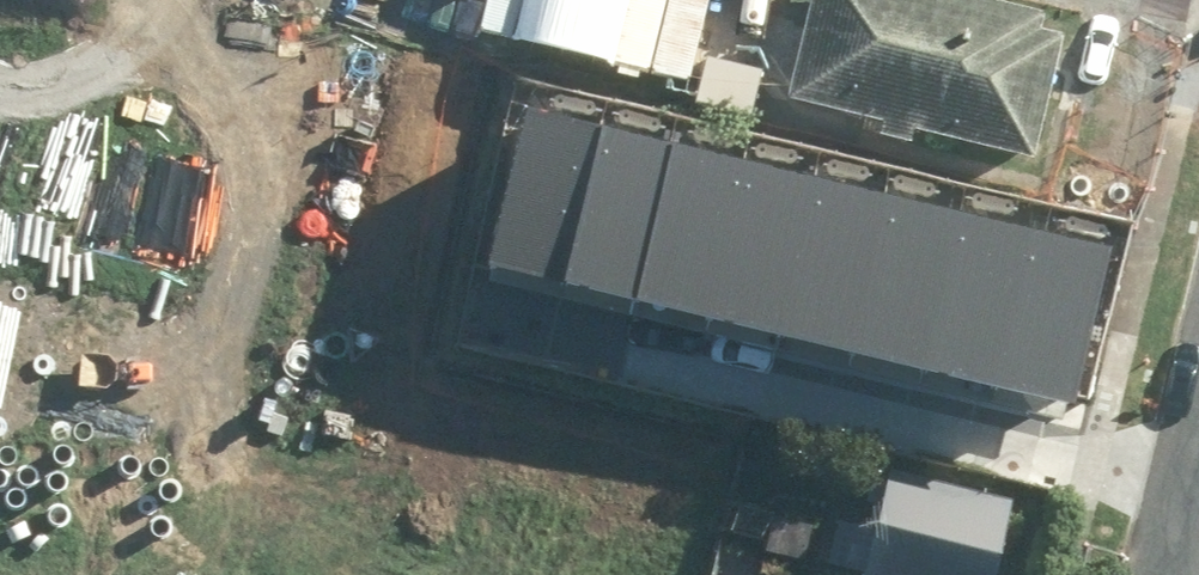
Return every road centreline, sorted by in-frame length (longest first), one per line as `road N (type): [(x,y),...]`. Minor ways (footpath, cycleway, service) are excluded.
road 1 (unknown): [(142,81),(111,393),(327,450),(432,0)]
road 2 (unknown): [(430,8),(1198,204)]

